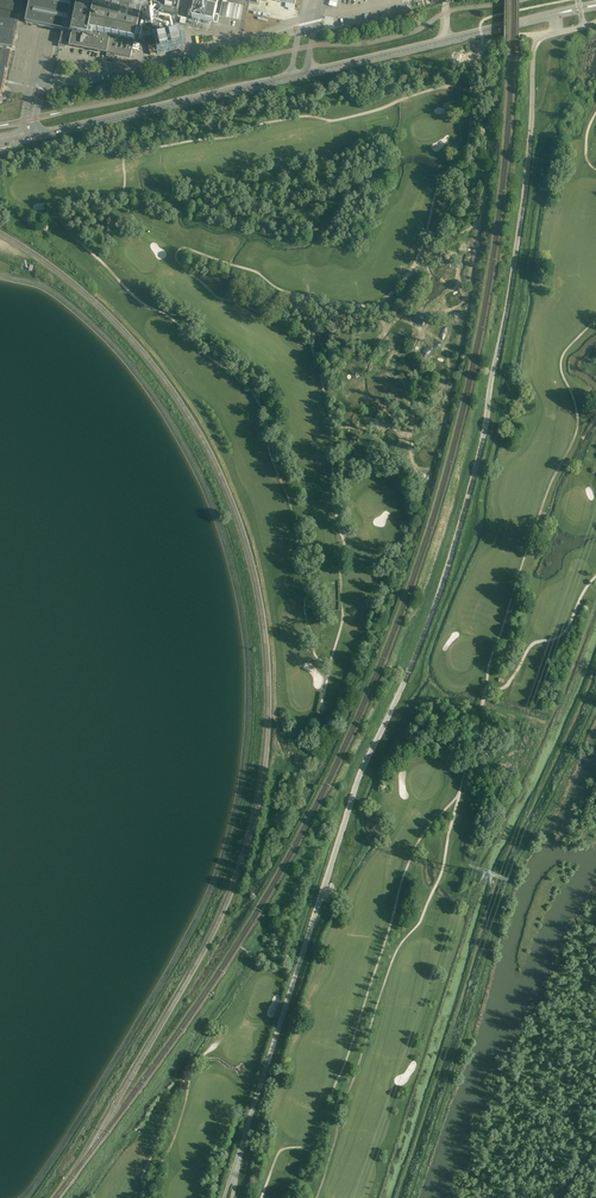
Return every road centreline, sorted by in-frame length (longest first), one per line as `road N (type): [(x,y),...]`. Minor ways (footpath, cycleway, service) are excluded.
road 1 (unclassified): [(224,1197),(361,771),(443,584),(485,430),(508,305),(532,49),(556,34)]
road 2 (track): [(595,668),(499,875),(397,1197)]
road 3 (tertiary): [(445,41),(0,144)]

